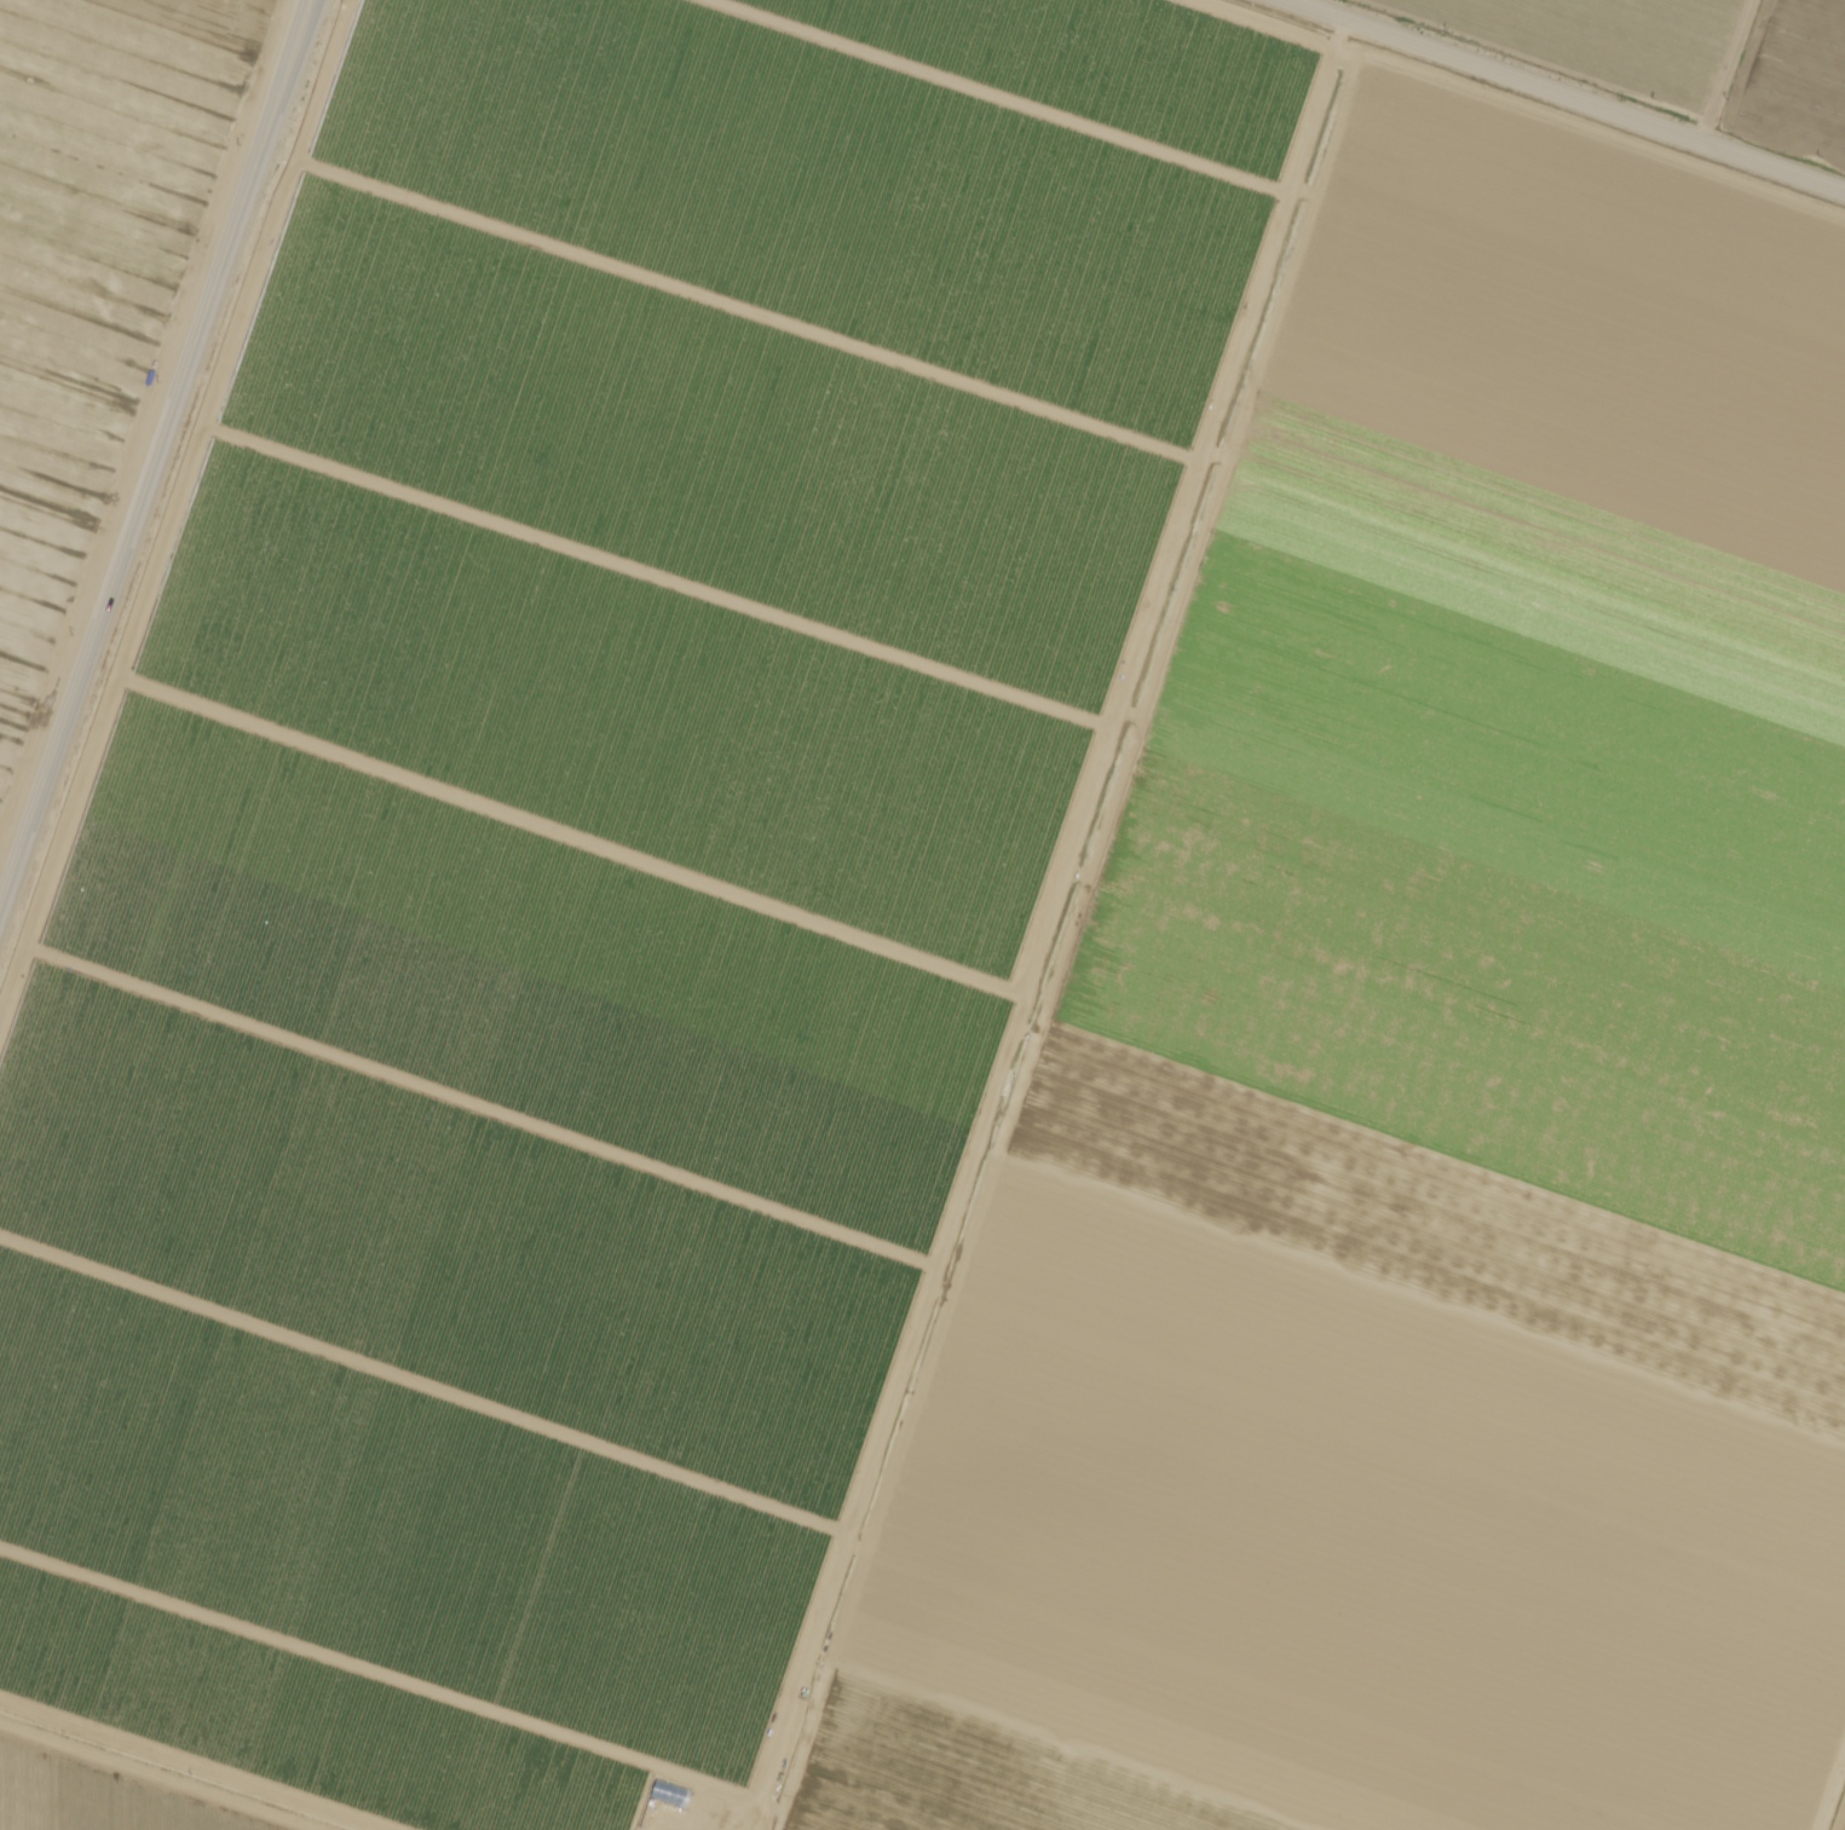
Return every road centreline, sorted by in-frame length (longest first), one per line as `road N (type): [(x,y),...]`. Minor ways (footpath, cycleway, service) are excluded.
road 1 (primary): [(0,894),(307,0)]
road 2 (tertiary): [(1844,202),(1265,0)]
road 3 (track): [(0,1703),(352,1829)]

